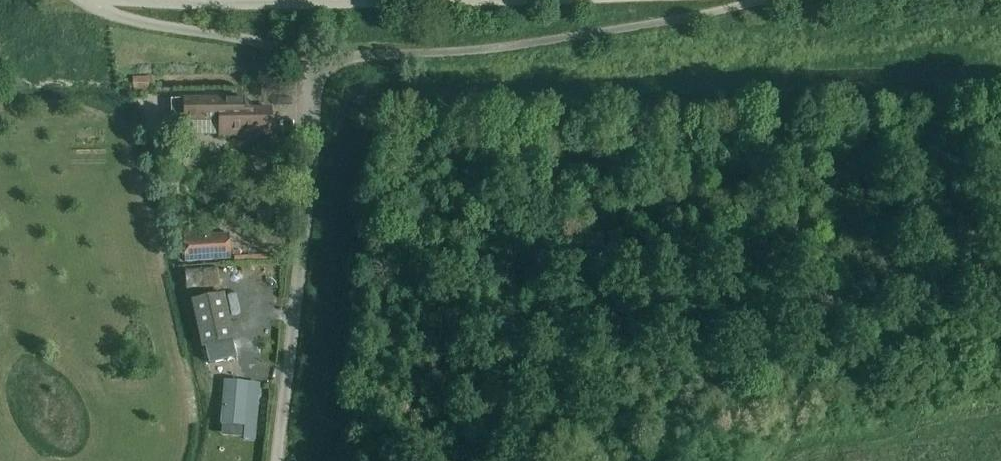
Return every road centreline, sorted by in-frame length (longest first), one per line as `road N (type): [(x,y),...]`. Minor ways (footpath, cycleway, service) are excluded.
road 1 (unclassified): [(320,78),(279,460)]
road 2 (unclassified): [(106,9),(466,0)]
road 3 (unclassified): [(571,37),(339,65),(320,78)]
road 4 (unclassified): [(571,37),(805,0)]
road 5 (unclassified): [(320,78),(284,53),(106,9)]

